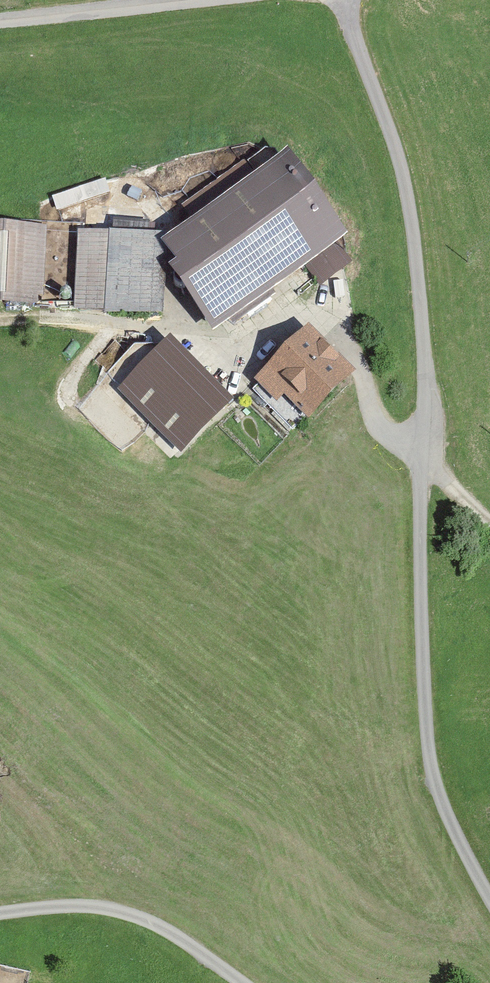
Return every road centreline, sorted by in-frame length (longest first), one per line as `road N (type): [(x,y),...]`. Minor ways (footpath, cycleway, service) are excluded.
road 1 (unclassified): [(341,0),(388,128),(414,232),(430,765),(489,899)]
road 2 (unclassified): [(242,982),(169,932),(122,912),(73,906),(0,913)]
road 3 (unclassified): [(197,0),(0,21)]

